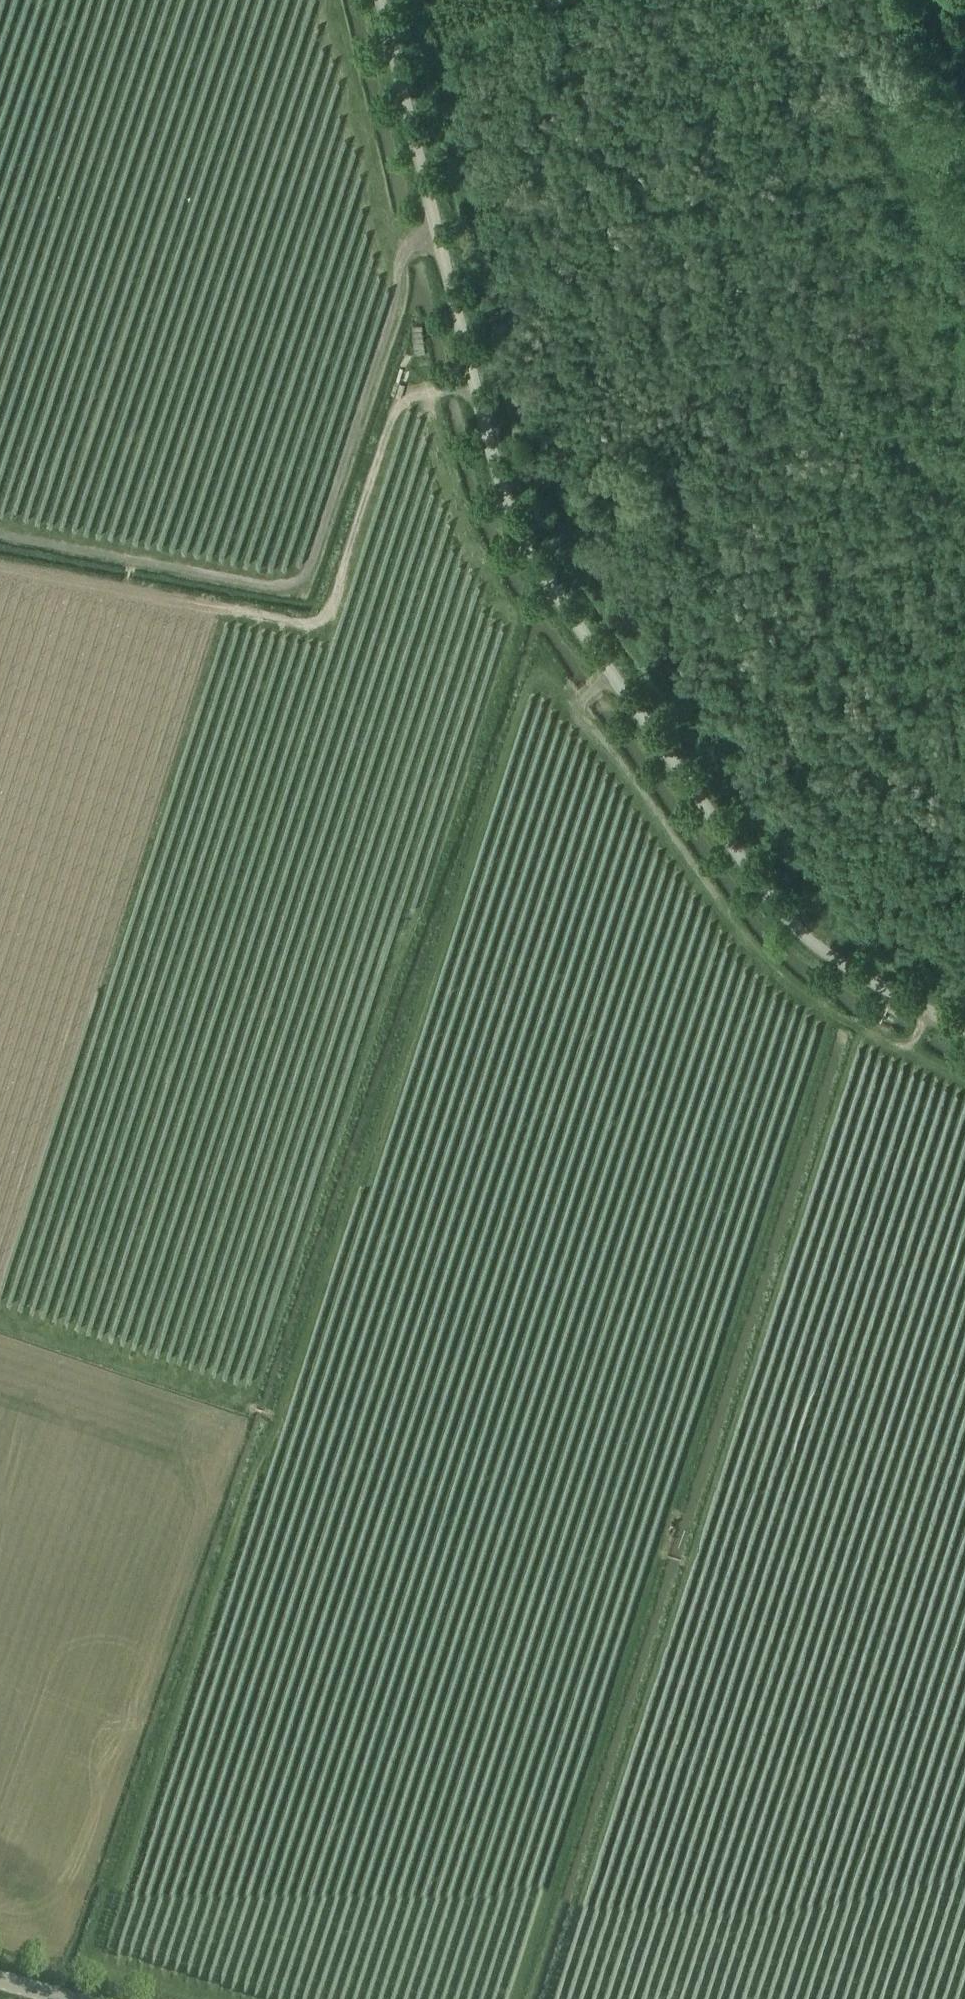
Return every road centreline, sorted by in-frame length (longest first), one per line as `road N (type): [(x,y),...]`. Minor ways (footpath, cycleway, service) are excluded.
road 1 (unclassified): [(964,1038),(855,978),(819,942),(557,560),(532,502),(395,0)]

